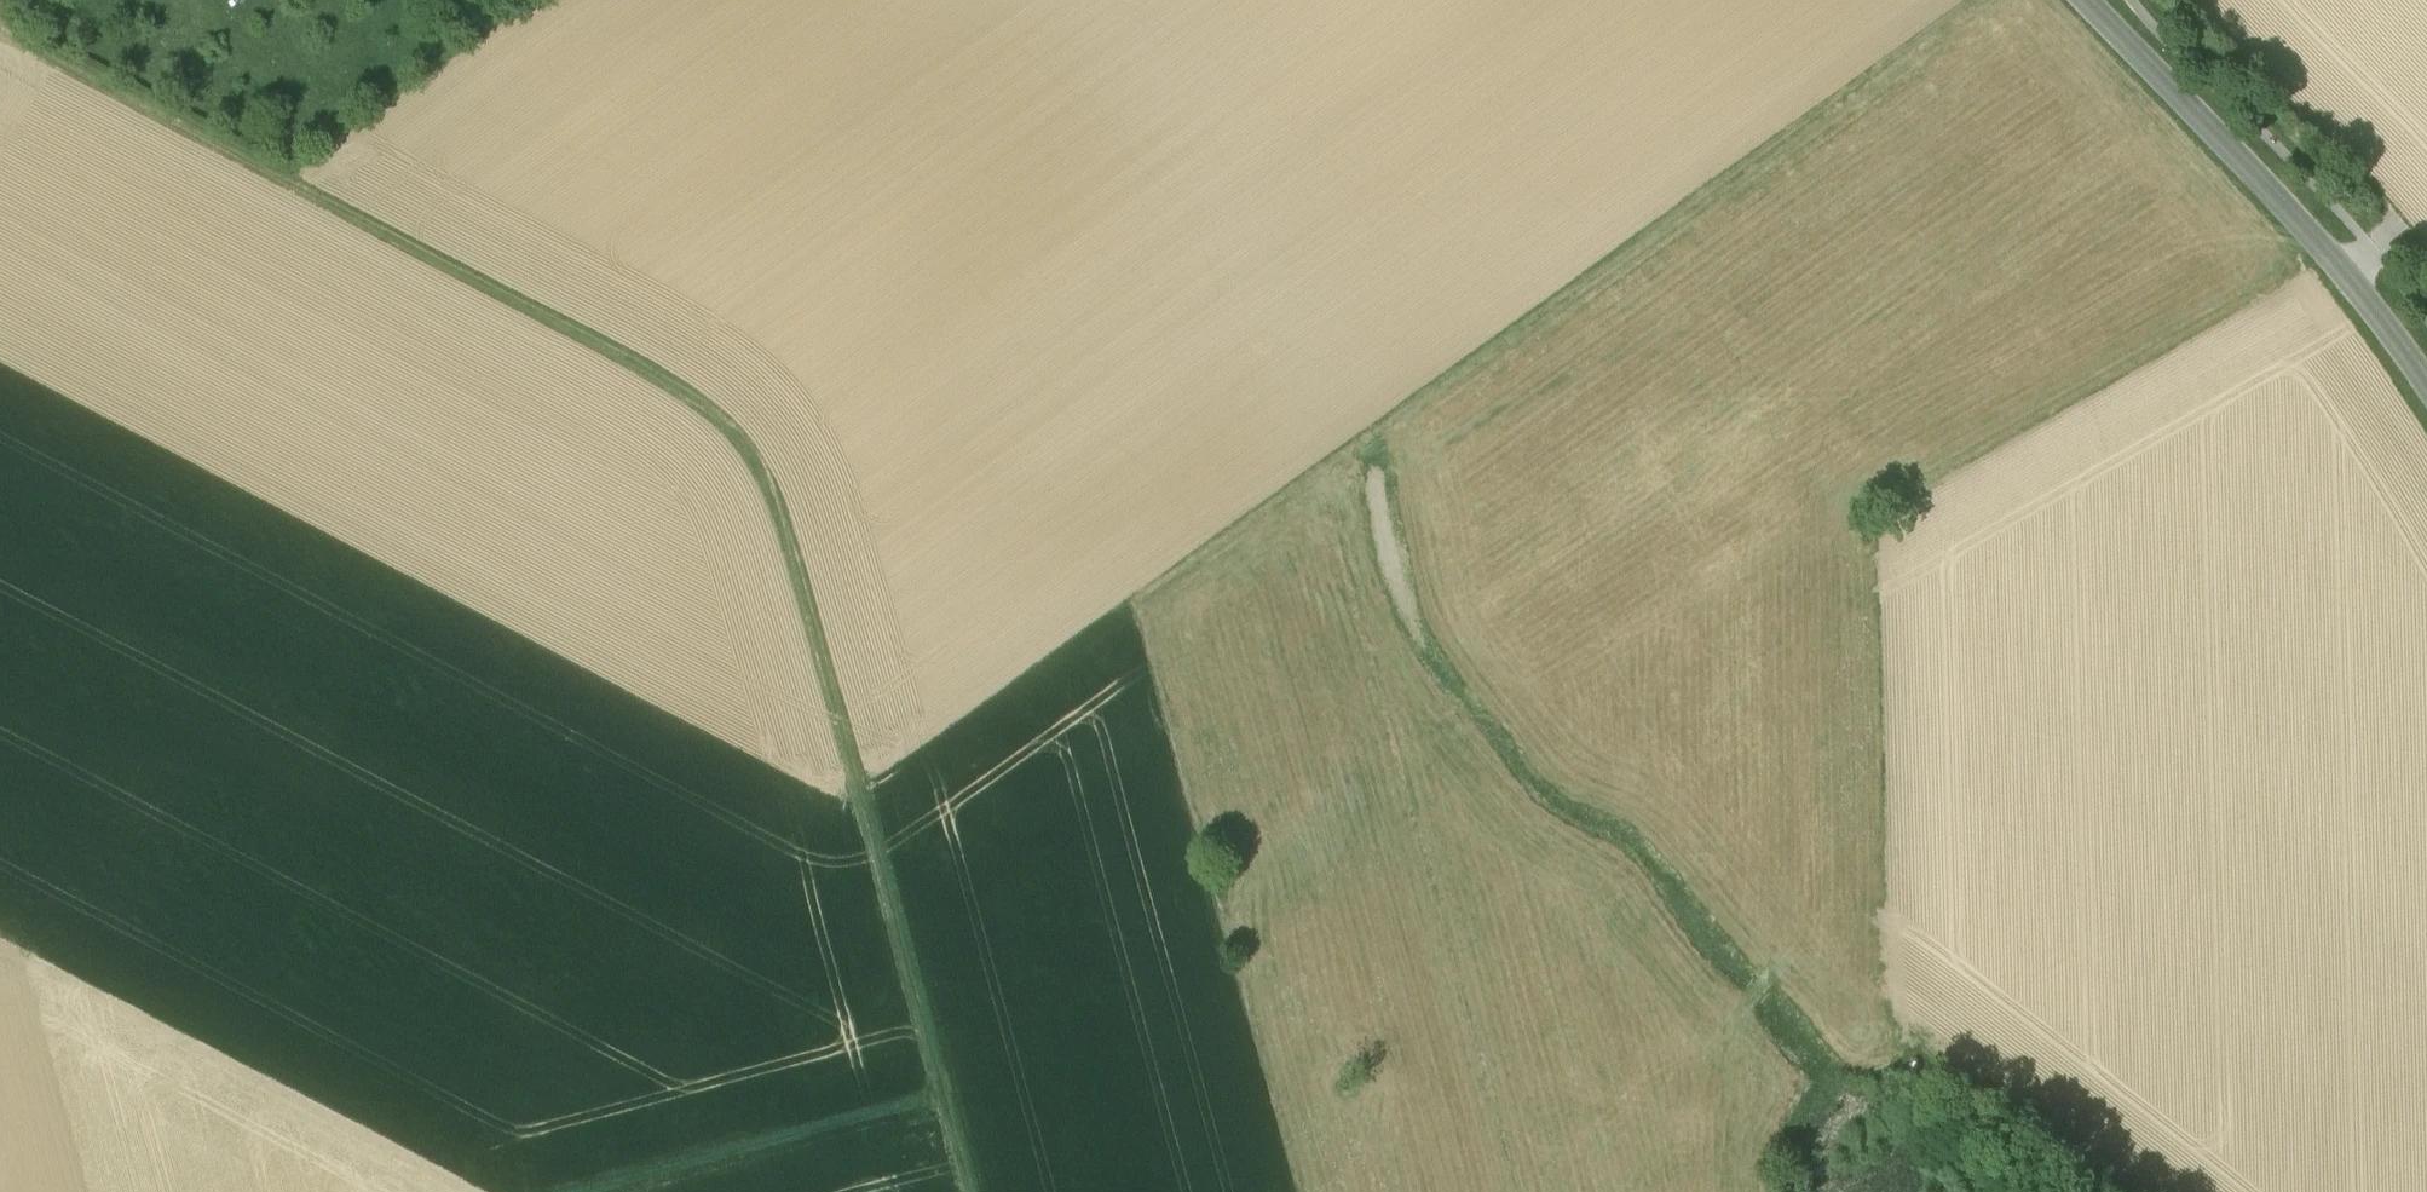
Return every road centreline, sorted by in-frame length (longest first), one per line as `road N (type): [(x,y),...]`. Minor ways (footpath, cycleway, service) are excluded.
road 1 (track): [(0,30),(399,232),(736,426),(779,485),(977,1191)]
road 2 (residential): [(2426,376),(2271,172),(2097,0)]

